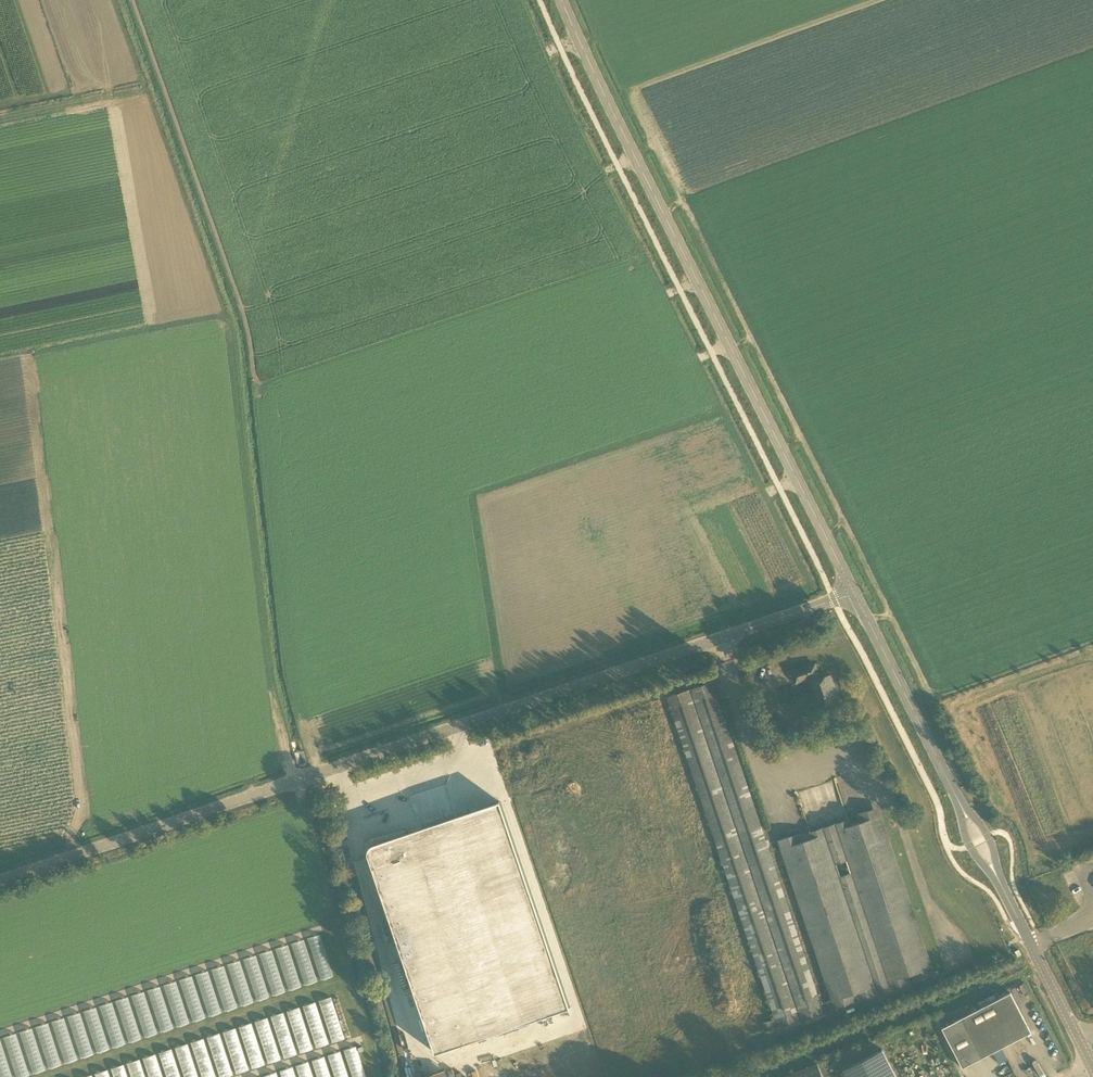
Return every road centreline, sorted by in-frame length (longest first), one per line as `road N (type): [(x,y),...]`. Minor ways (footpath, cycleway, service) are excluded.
road 1 (tertiary): [(0,881),(854,593)]
road 2 (secondary): [(854,593),(558,0)]
road 3 (secondary): [(961,805),(854,593)]
road 4 (secondary): [(1079,1039),(997,878)]

